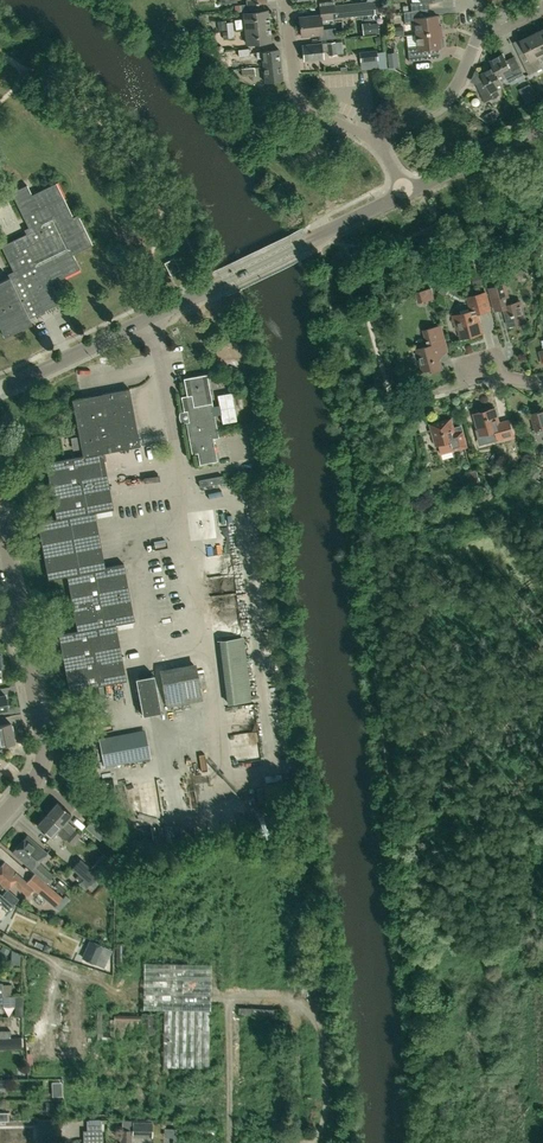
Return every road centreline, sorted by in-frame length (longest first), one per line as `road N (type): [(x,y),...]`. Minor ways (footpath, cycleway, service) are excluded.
road 1 (residential): [(0,388),(406,193)]
road 2 (track): [(314,237),(290,181),(251,151),(130,20)]
road 3 (residential): [(0,818),(38,773),(44,750),(19,620)]
road 4 (residential): [(285,0),(301,97),(375,143)]
road 5 (residential): [(375,143),(450,94),(477,38)]
road 6 (residential): [(406,193),(542,127)]

